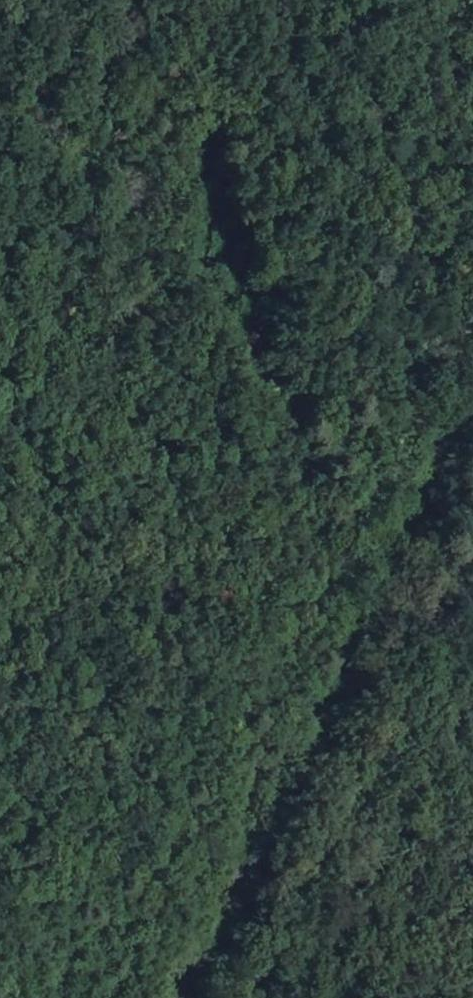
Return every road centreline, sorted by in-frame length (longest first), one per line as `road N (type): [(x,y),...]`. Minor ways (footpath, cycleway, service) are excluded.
road 1 (track): [(472,908),(438,677),(433,609),(446,498),(430,419),(361,281),(264,0)]
road 2 (tertiary): [(171,997),(265,830),(472,407)]
road 3 (track): [(397,352),(443,231),(447,76),(434,0)]

